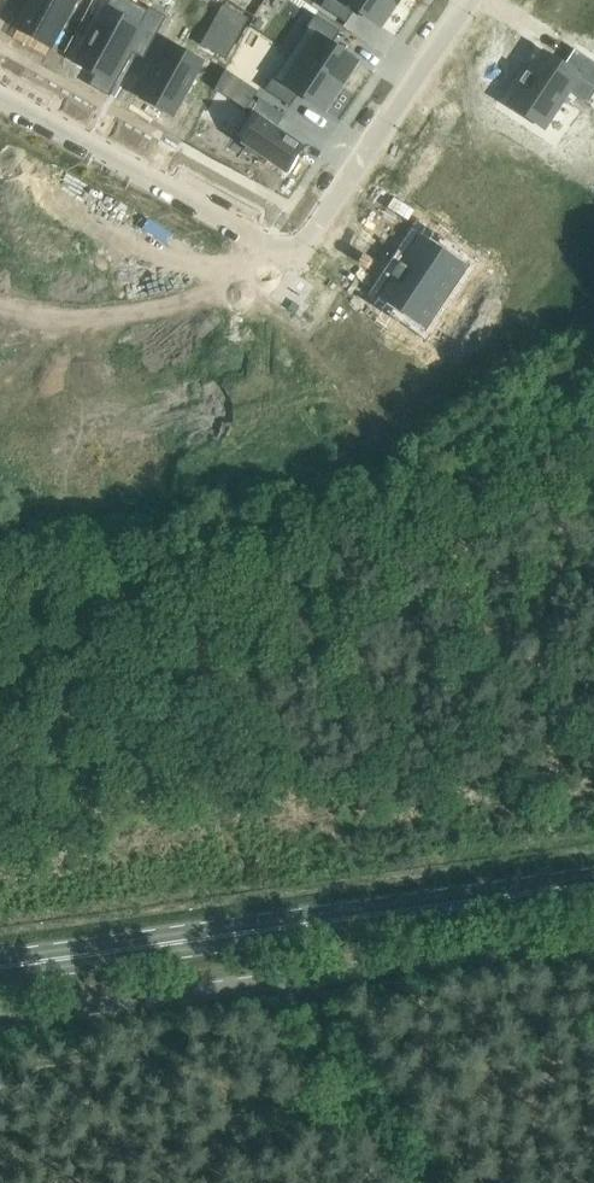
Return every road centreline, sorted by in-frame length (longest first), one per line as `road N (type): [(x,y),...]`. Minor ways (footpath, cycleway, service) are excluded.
road 1 (residential): [(466,0),(292,252),(0,97)]
road 2 (unclassified): [(0,1022),(593,936)]
road 3 (primary): [(0,974),(593,889)]

